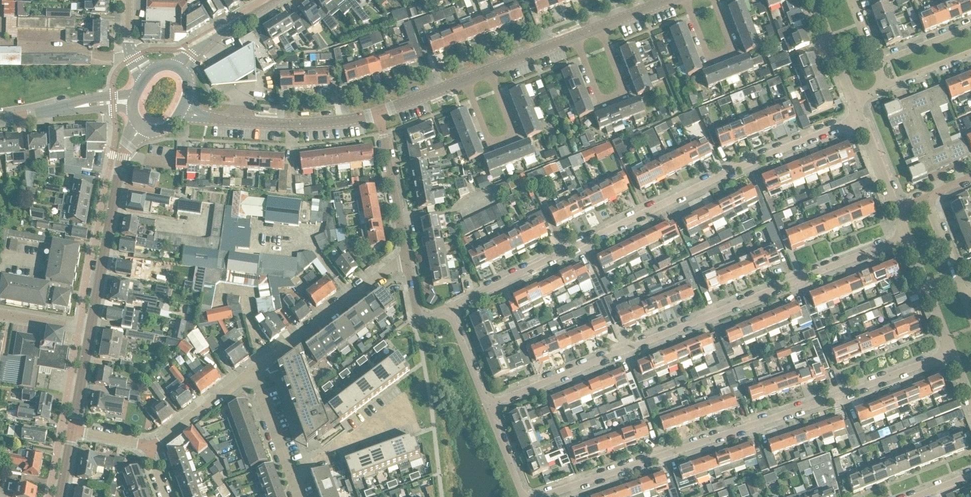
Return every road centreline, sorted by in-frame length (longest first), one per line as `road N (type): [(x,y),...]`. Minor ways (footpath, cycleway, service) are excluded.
road 1 (residential): [(449,308),(732,170),(860,118)]
road 2 (residential): [(906,236),(487,405)]
road 3 (residential): [(951,351),(539,496)]
road 4 (unclassified): [(90,329),(122,156),(141,127)]
road 5 (unclassified): [(182,110),(282,124),(380,113)]
road 6 (residential): [(253,371),(407,260)]
road 7 (residential): [(490,70),(511,125),(505,139),(486,133),(466,80)]
road 8 (residential): [(600,28),(621,80),(613,97),(596,90),(575,37)]
road 9 (residential): [(407,260),(380,113)]
road 10 (residential): [(291,476),(408,406)]
road 11 (residential): [(0,119),(134,100)]
road 12 (residential): [(715,0),(730,45),(718,56),(705,47),(687,0)]
road 13 (residential): [(148,446),(253,371)]
road 14 (residential): [(951,351),(906,236)]

